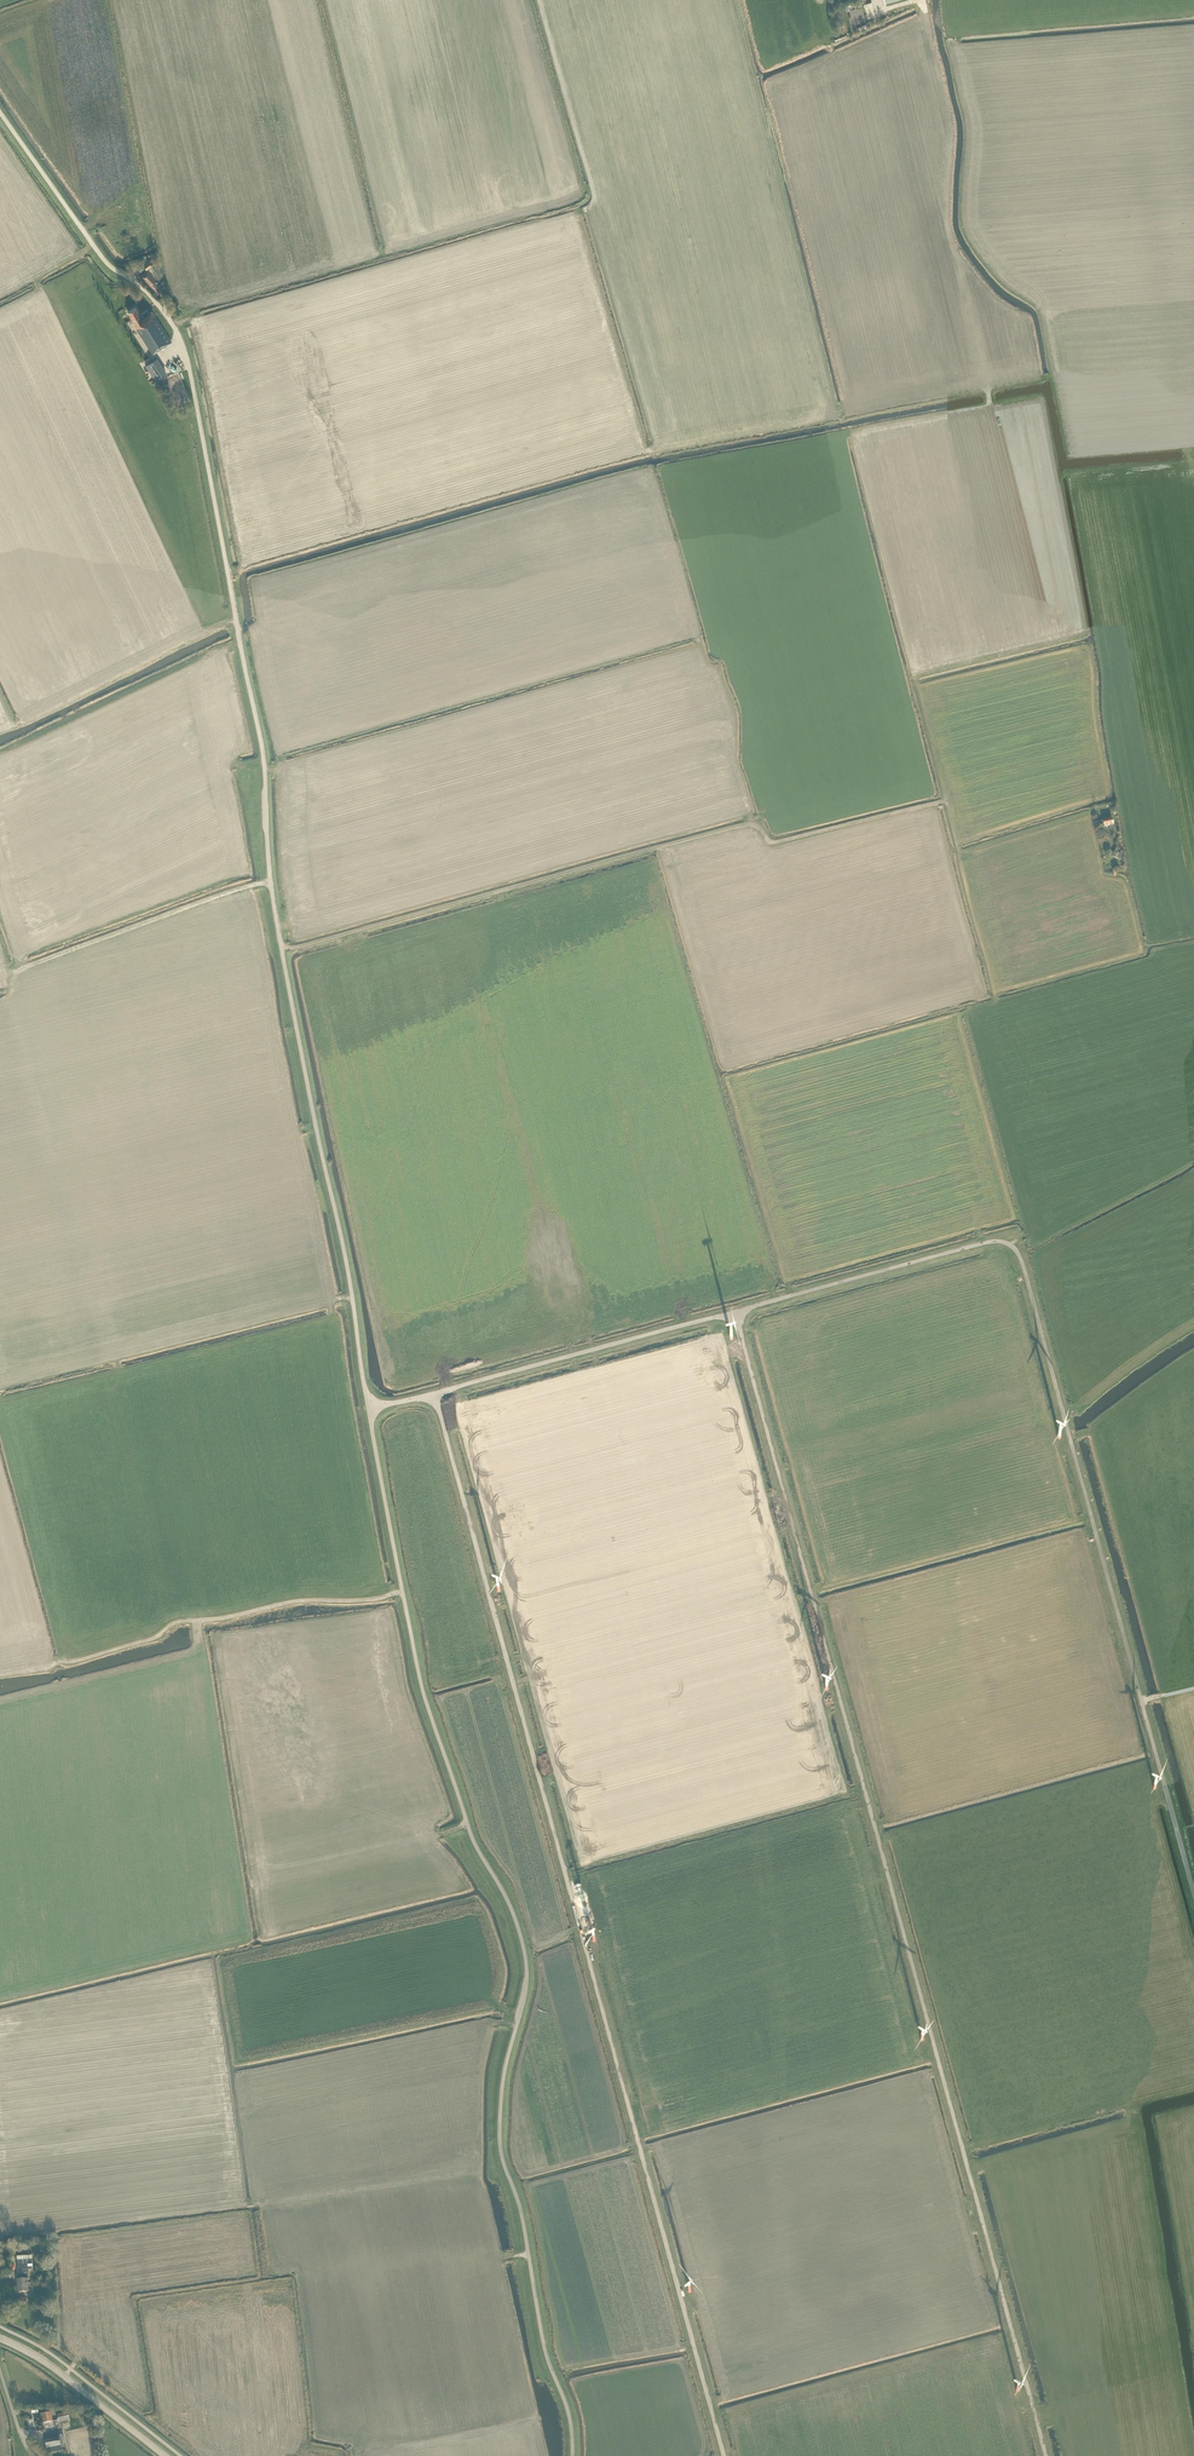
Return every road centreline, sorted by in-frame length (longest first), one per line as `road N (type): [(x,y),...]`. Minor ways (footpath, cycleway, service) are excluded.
road 1 (unclassified): [(573,2455),(500,2141),(527,1962),(510,1905),(470,1831),(421,1682),(281,946),(263,752),(189,371),(165,315),(102,257),(0,112)]
road 2 (track): [(946,801),(854,440),(859,430),(984,405),(988,397),(947,220),(950,117),(925,0)]
road 3 (track): [(281,946),(744,825),(779,842),(946,801)]
road 4 (track): [(270,883),(11,978)]
road 5 (secondary): [(165,2455),(51,2366),(0,2339)]
road 6 (track): [(946,801),(963,852),(1104,809)]

